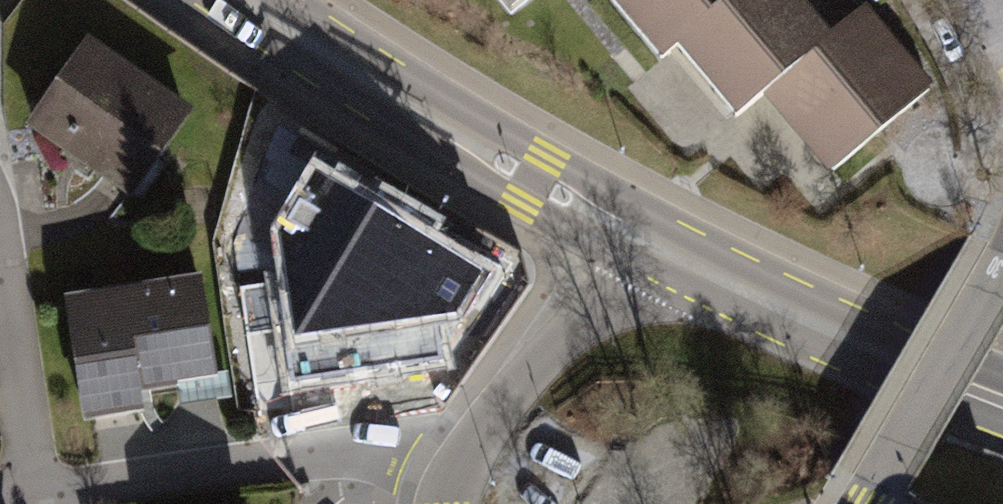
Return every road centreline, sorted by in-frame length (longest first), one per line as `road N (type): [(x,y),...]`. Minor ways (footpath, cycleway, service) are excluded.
road 1 (primary): [(268,0),(535,178),(677,261)]
road 2 (residential): [(472,452),(314,459),(30,493)]
road 3 (primary): [(677,261),(1002,401)]
road 4 (residential): [(472,452),(513,384),(590,309),(677,261)]
road 5 (residential): [(1002,266),(862,503)]
road 6 (residential): [(30,493),(0,278)]

